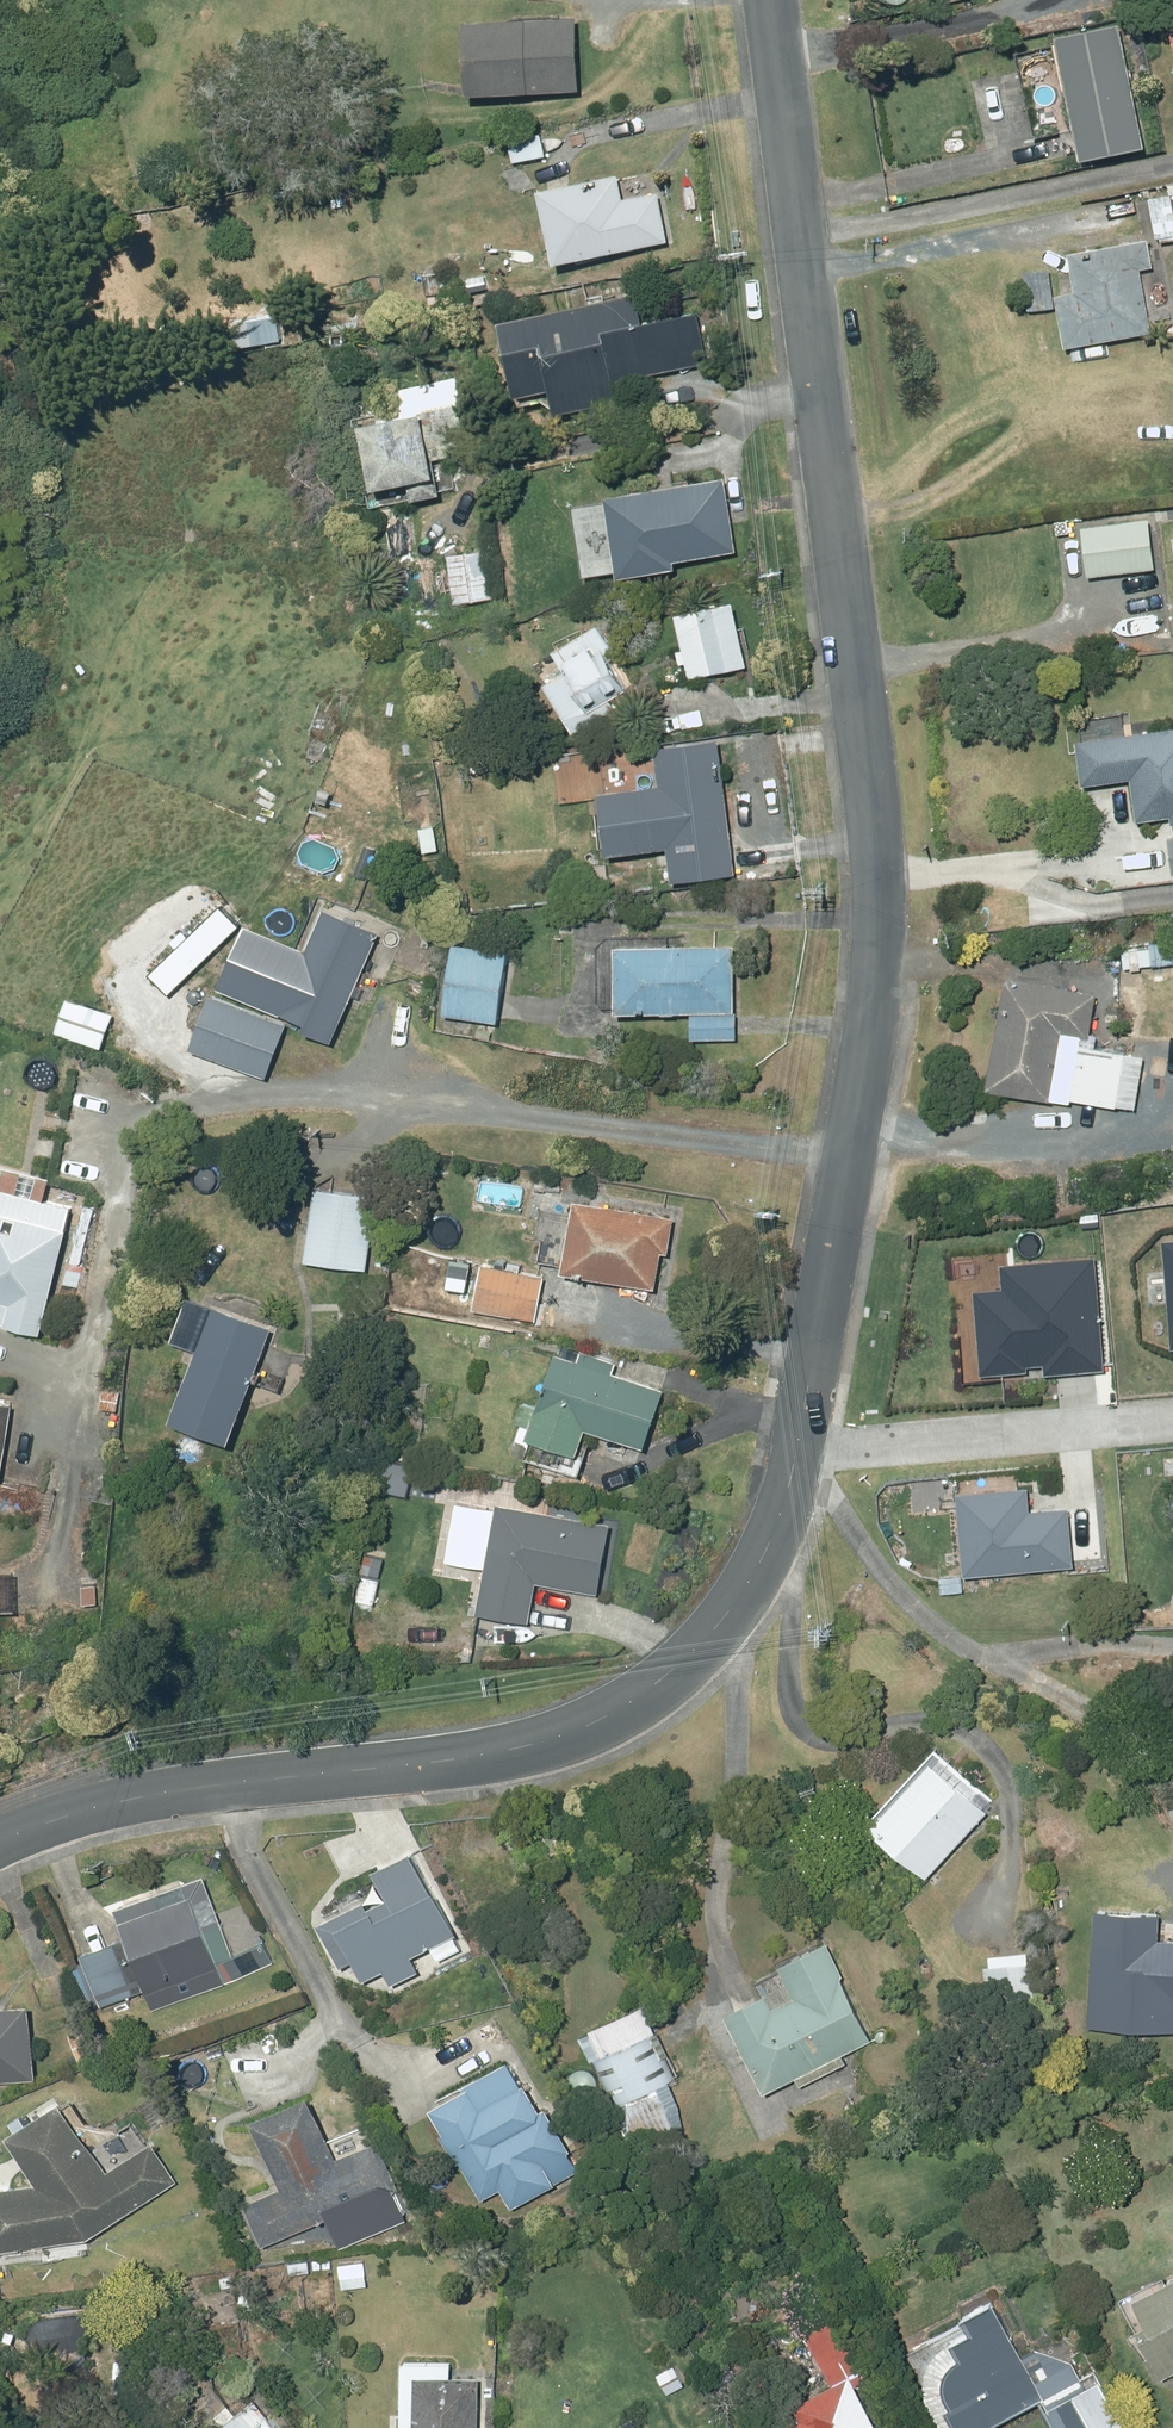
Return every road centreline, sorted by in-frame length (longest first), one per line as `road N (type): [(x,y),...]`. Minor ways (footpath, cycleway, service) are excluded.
road 1 (residential): [(803,1432),(881,948),(769,0)]
road 2 (unclassified): [(0,1843),(161,1793),(441,1763),(550,1739),(648,1697),(749,1589)]
road 3 (residential): [(1172,1411),(803,1432)]
road 4 (residential): [(749,1589),(773,1539),(803,1432)]

